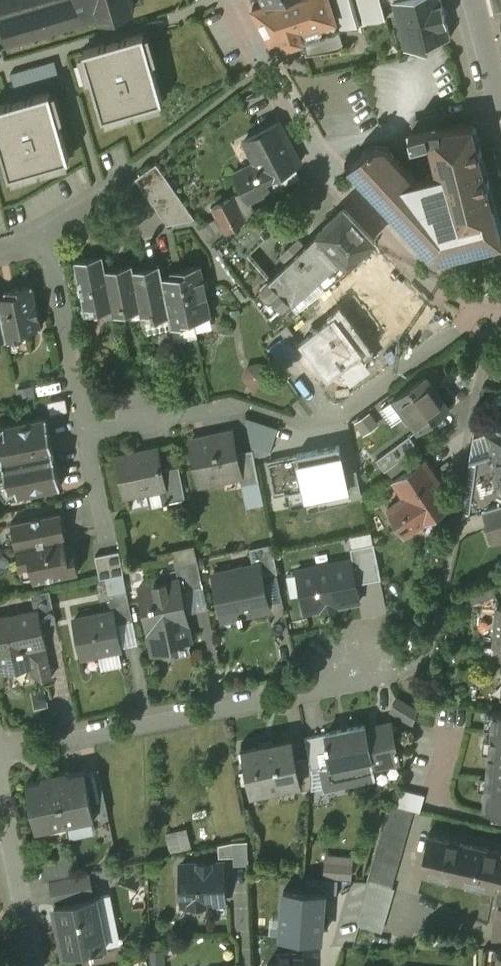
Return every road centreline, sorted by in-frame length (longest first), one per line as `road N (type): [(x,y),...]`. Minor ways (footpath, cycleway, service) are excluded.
road 1 (residential): [(233,0),(314,143),(429,260),(473,291),(500,293)]
road 2 (residential): [(0,758),(368,679)]
road 3 (residential): [(47,236),(90,434)]
road 4 (residential): [(0,803),(33,965)]
road 5 (residential): [(90,434),(228,406)]
road 6 (residential): [(500,137),(469,0)]
road 7 (residential): [(47,236),(147,157)]

